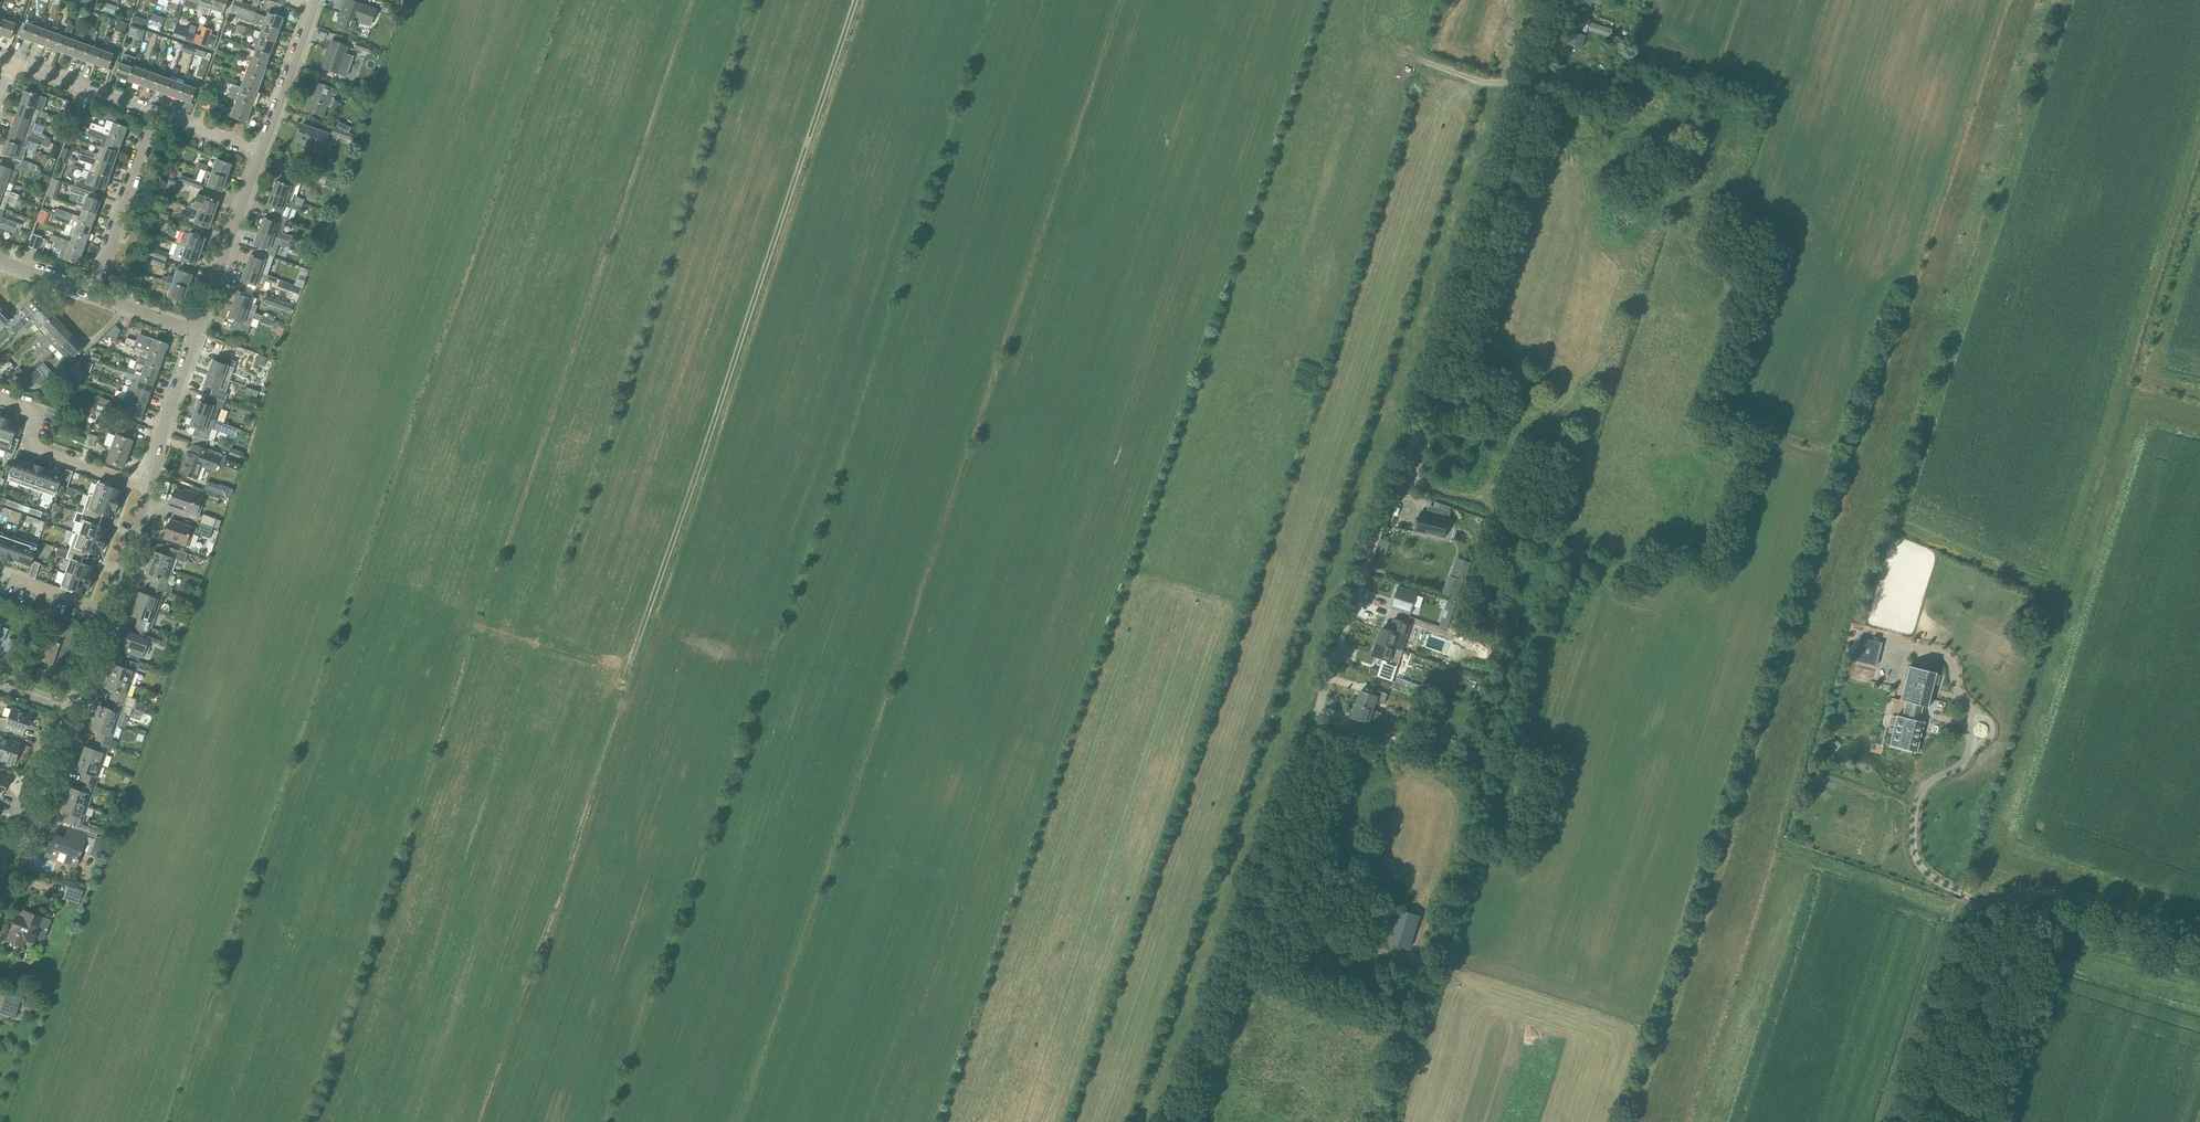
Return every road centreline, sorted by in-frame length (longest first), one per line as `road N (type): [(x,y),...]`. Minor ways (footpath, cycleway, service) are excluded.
road 1 (unclassified): [(1314,724),(1556,0)]
road 2 (residential): [(151,490),(38,449),(36,412),(0,396)]
road 3 (residential): [(94,295),(153,112)]
road 4 (unclassified): [(198,332),(262,151)]
road 5 (unclassified): [(0,869),(36,837),(70,712)]
road 6 (unclassified): [(151,490),(198,332)]
road 7 (unclassified): [(262,151),(313,6)]
road 8 (residential): [(153,112),(11,62)]
road 9 (unclassified): [(105,615),(151,490)]
road 10 (track): [(1411,57),(1488,83),(1528,84)]

